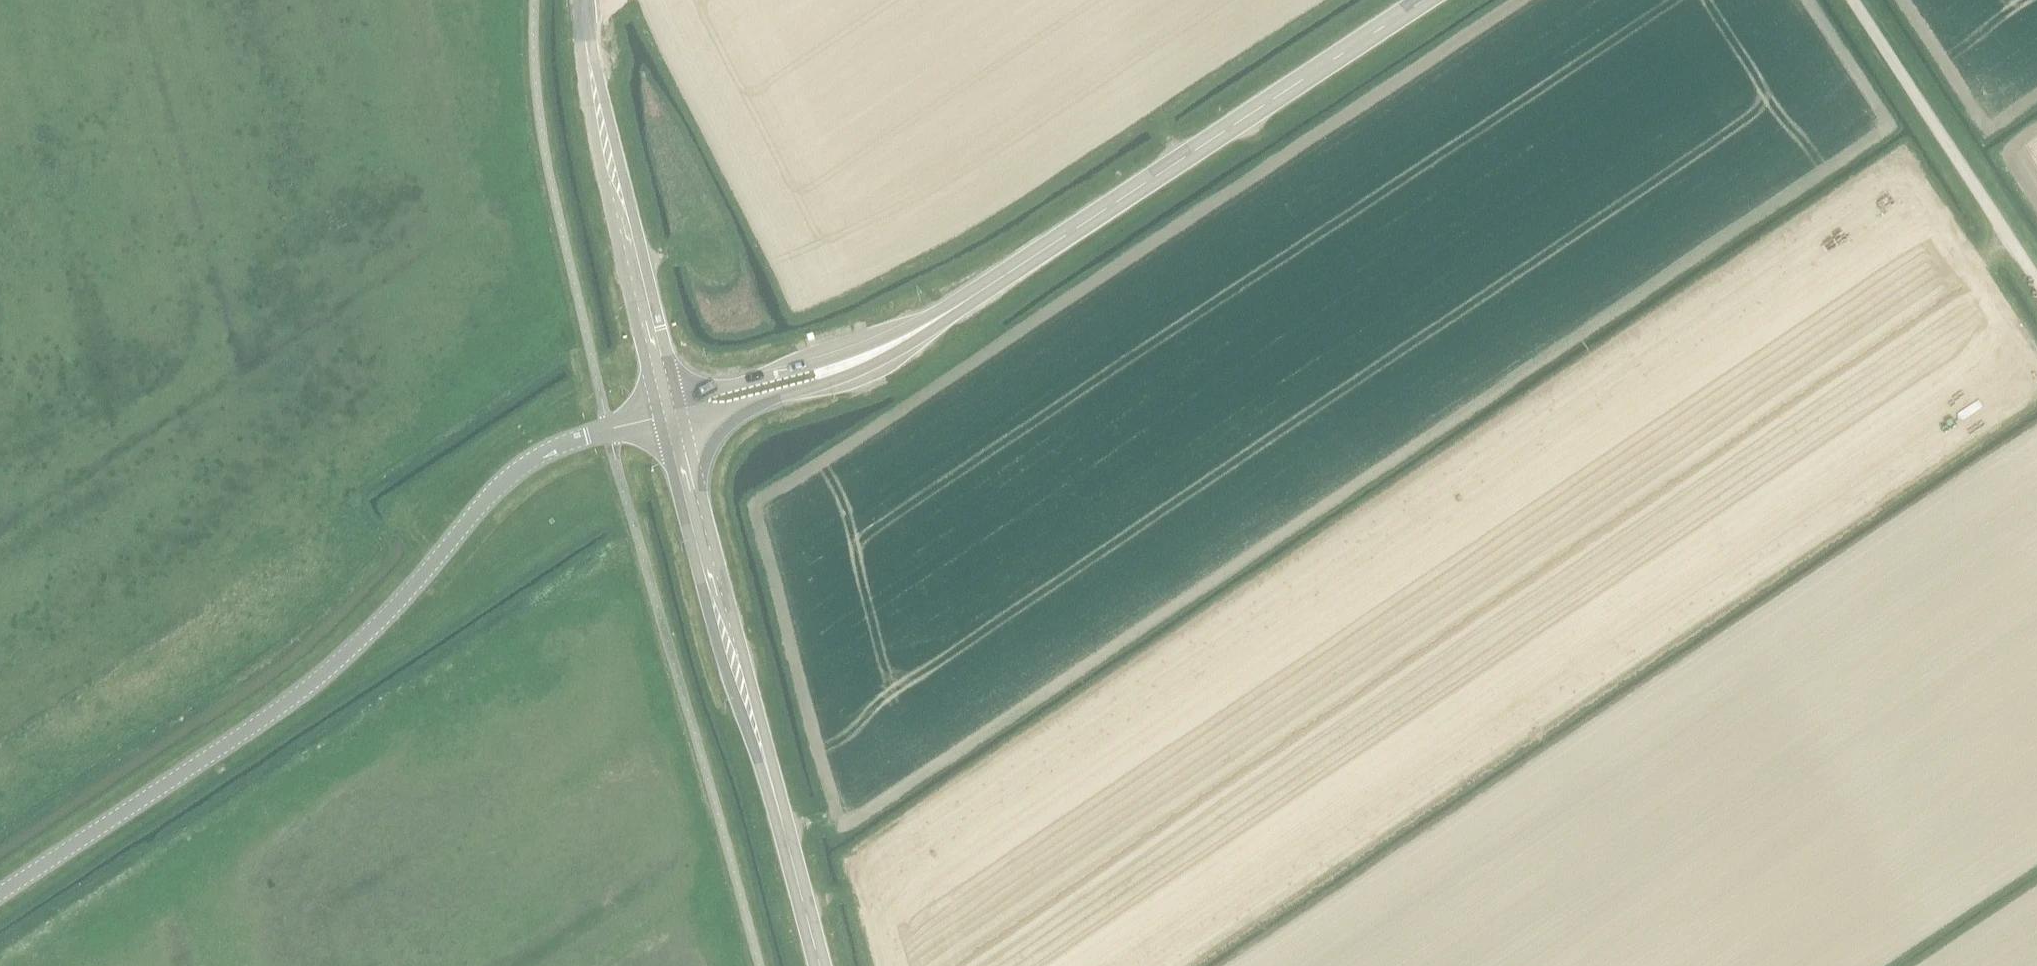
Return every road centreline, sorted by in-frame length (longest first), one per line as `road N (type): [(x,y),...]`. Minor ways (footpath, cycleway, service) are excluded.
road 1 (unclassified): [(0,891),(329,668),(528,461),(670,412)]
road 2 (tertiary): [(820,965),(670,412)]
road 3 (tertiary): [(965,300),(1424,0)]
road 4 (unclassified): [(670,412),(597,103),(583,0)]
road 5 (track): [(2036,280),(1854,0)]
road 6 (tertiary): [(670,412),(732,410),(843,375),(945,320),(965,300)]
road 7 (tertiary): [(965,300),(871,344),(706,391),(670,412)]

